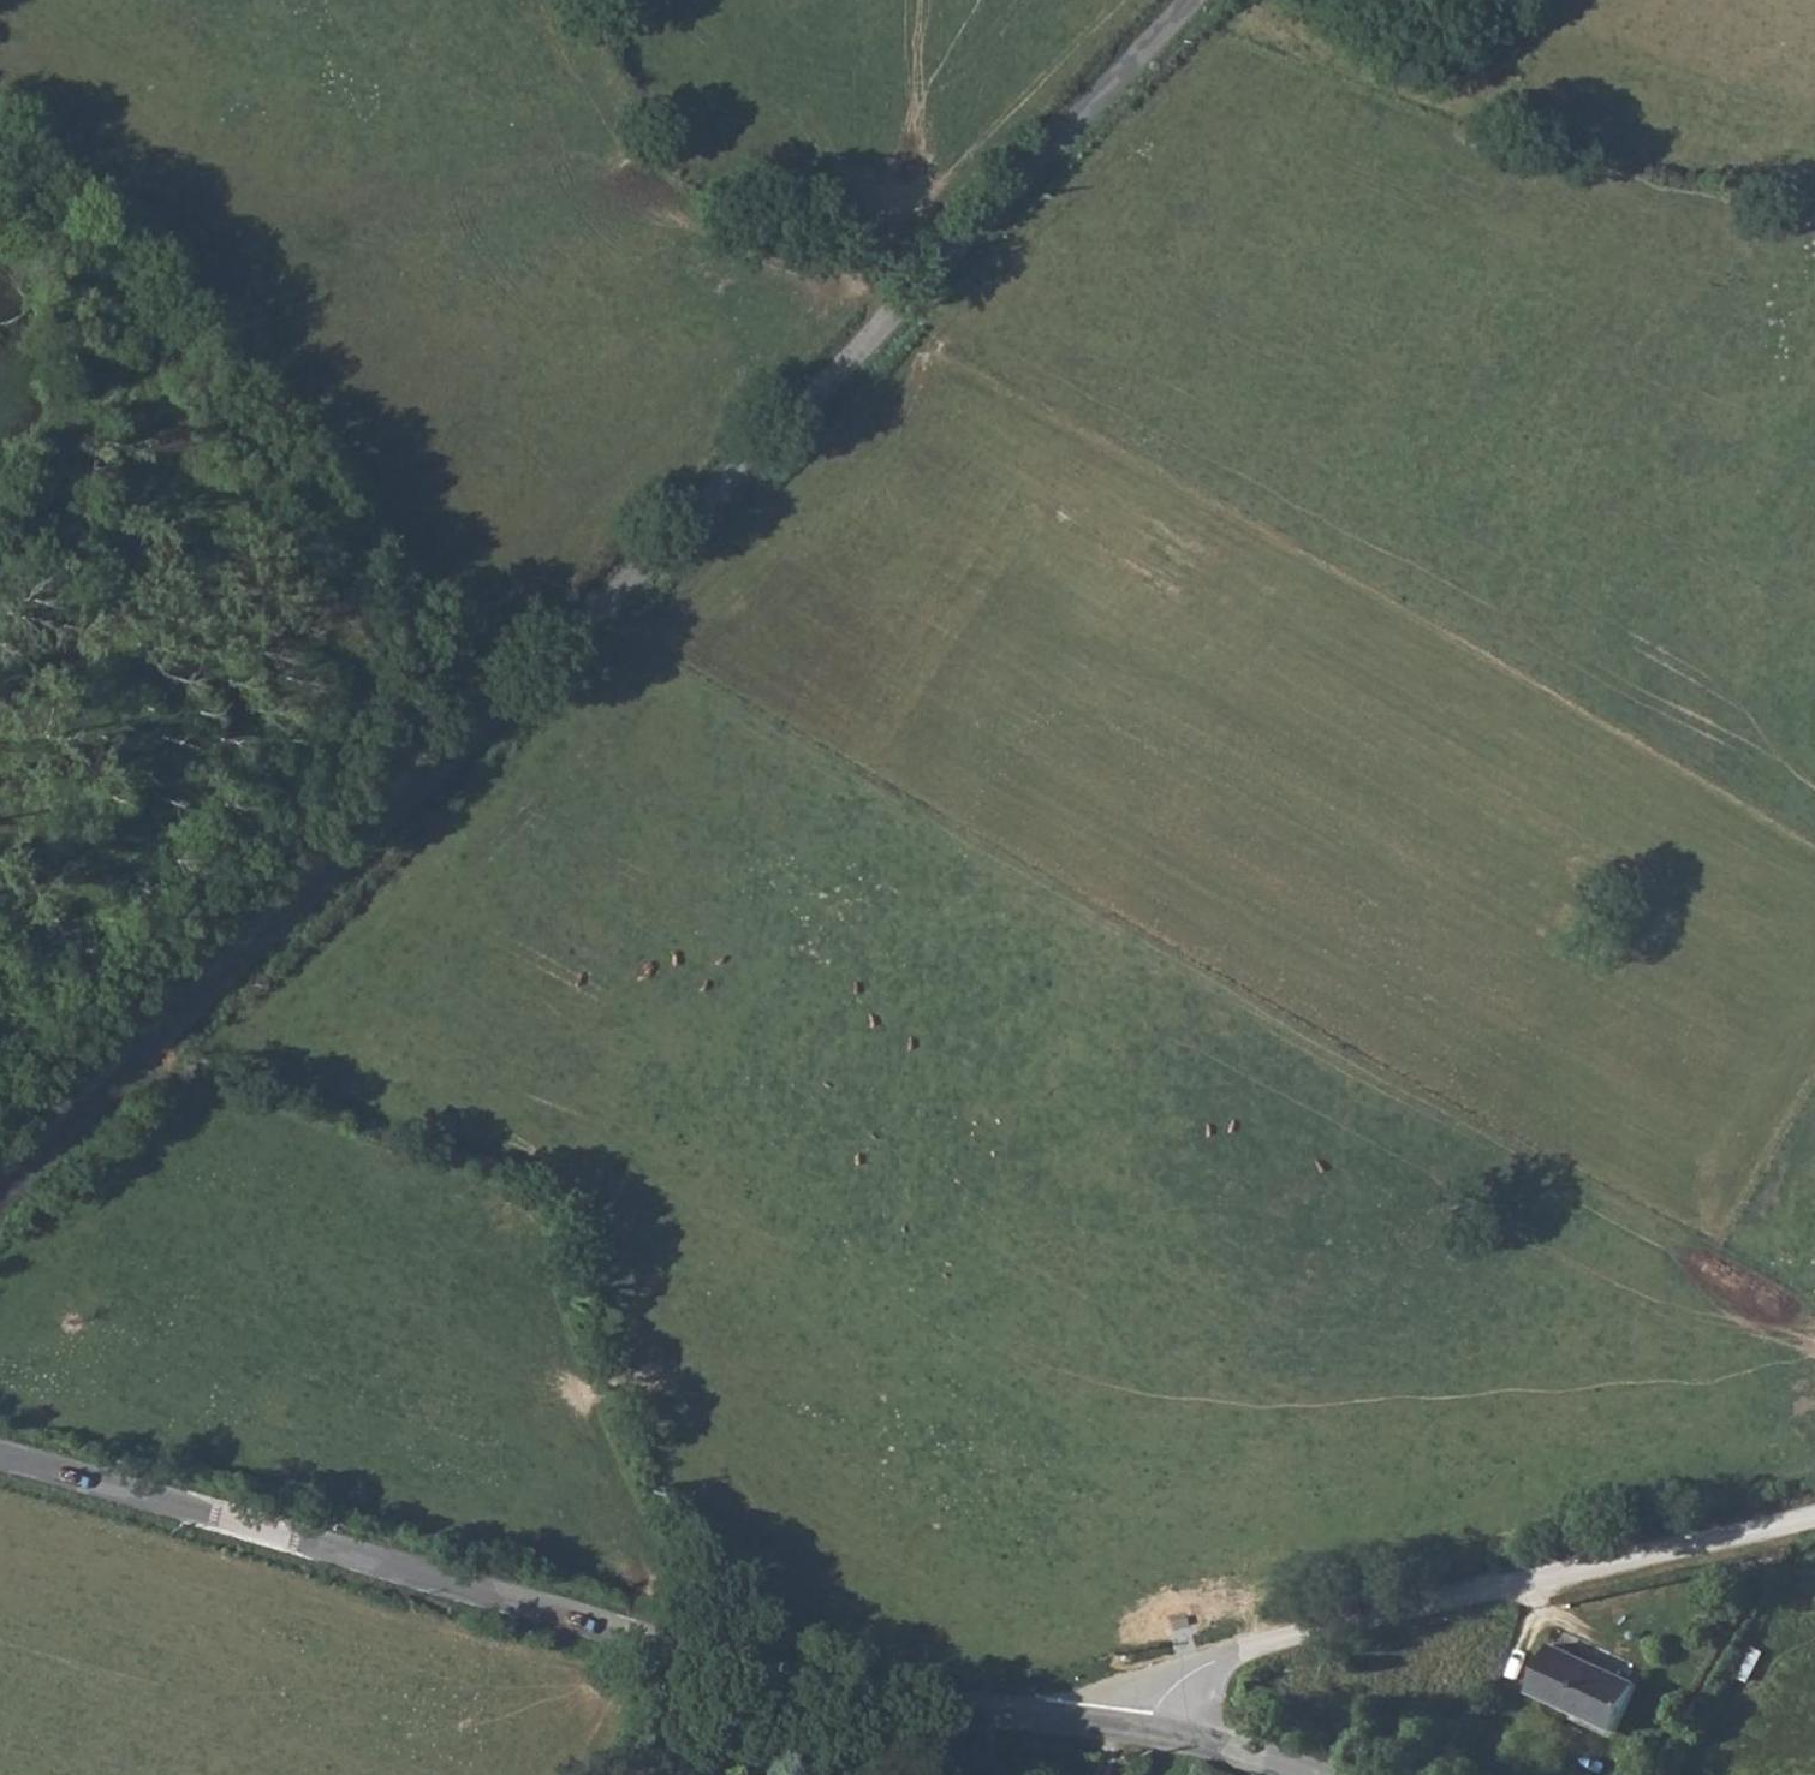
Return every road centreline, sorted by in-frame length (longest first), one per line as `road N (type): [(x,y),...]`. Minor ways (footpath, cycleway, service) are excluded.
road 1 (unclassified): [(0,1194),(503,720),(812,413),(1184,0)]
road 2 (tertiary): [(1136,1729),(928,1706),(800,1681),(0,1453)]
road 3 (unclassified): [(1814,1520),(1232,1655),(1172,1682),(1147,1703),(1136,1729)]
road 4 (tertiary): [(1303,1774),(1136,1729)]

